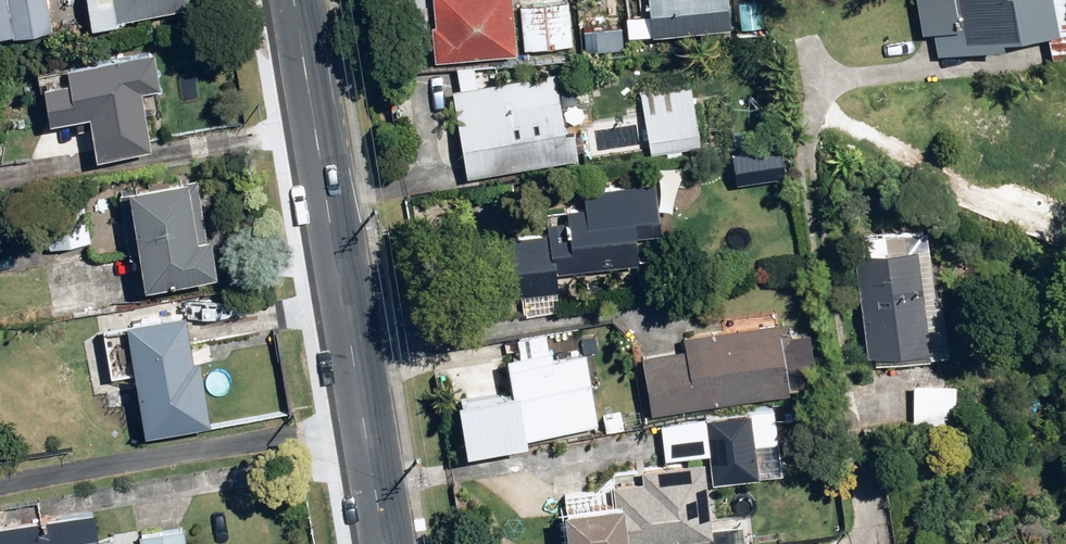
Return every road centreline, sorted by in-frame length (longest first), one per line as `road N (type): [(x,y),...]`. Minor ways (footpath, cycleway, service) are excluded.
road 1 (secondary): [(393,543),(299,0)]

